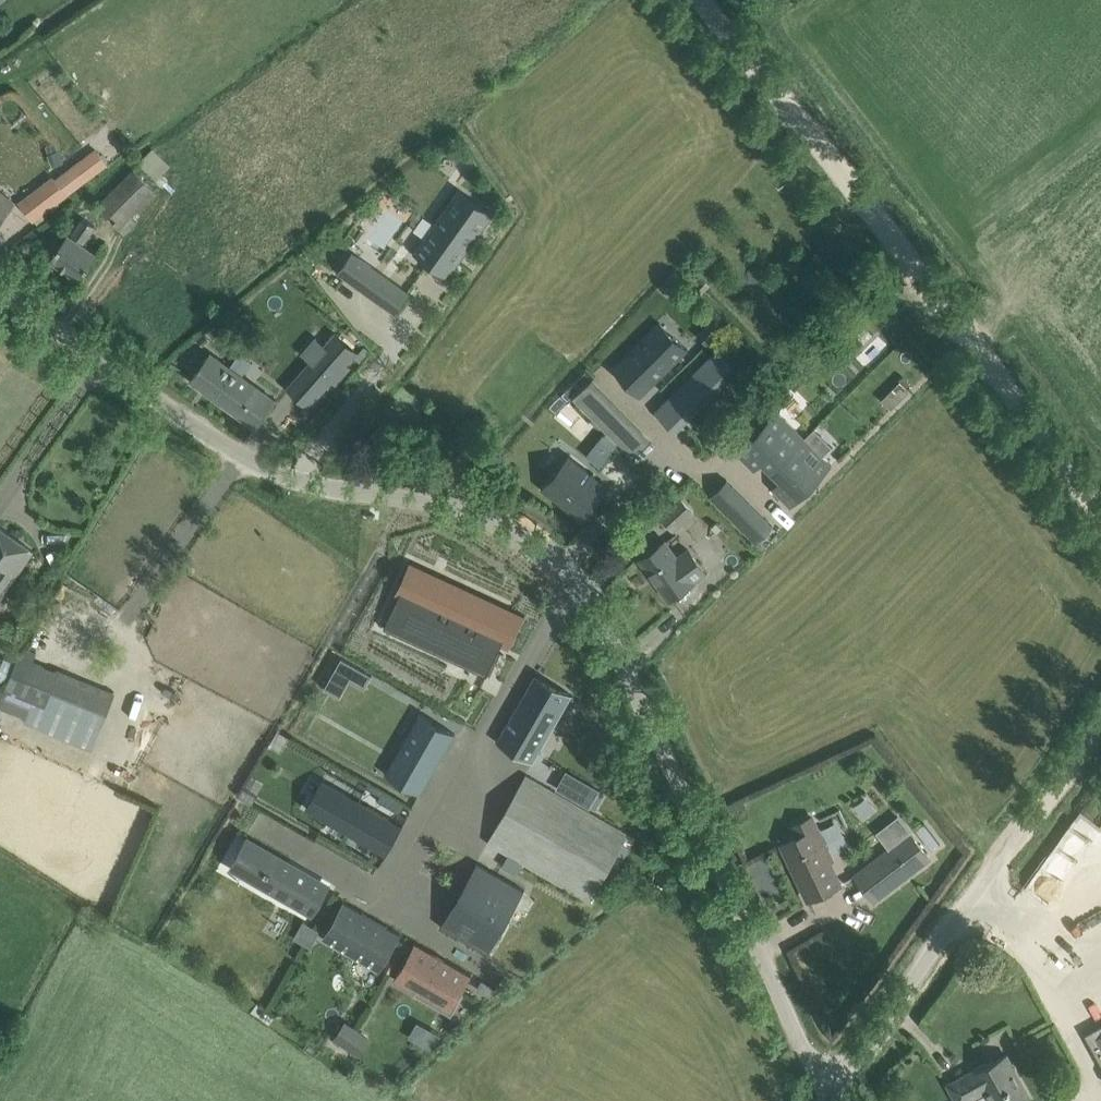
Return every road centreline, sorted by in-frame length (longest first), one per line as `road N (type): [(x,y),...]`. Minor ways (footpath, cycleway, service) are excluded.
road 1 (track): [(700,0),(1100,521)]
road 2 (residential): [(558,566),(493,519),(287,476),(241,457),(0,289)]
road 3 (residential): [(822,1083),(616,650),(574,581)]
road 4 (residential): [(574,581),(387,893)]
road 5 (unclassified): [(822,1083),(870,1036),(1022,833)]
road 6 (residential): [(676,450),(558,566)]
road 7 (residential): [(256,824),(387,893)]
road 8 (residential): [(387,893),(421,931),(493,971)]
road 9 (track): [(1100,725),(1022,833)]
road 10 (residential): [(676,450),(702,476),(723,455),(770,502)]

